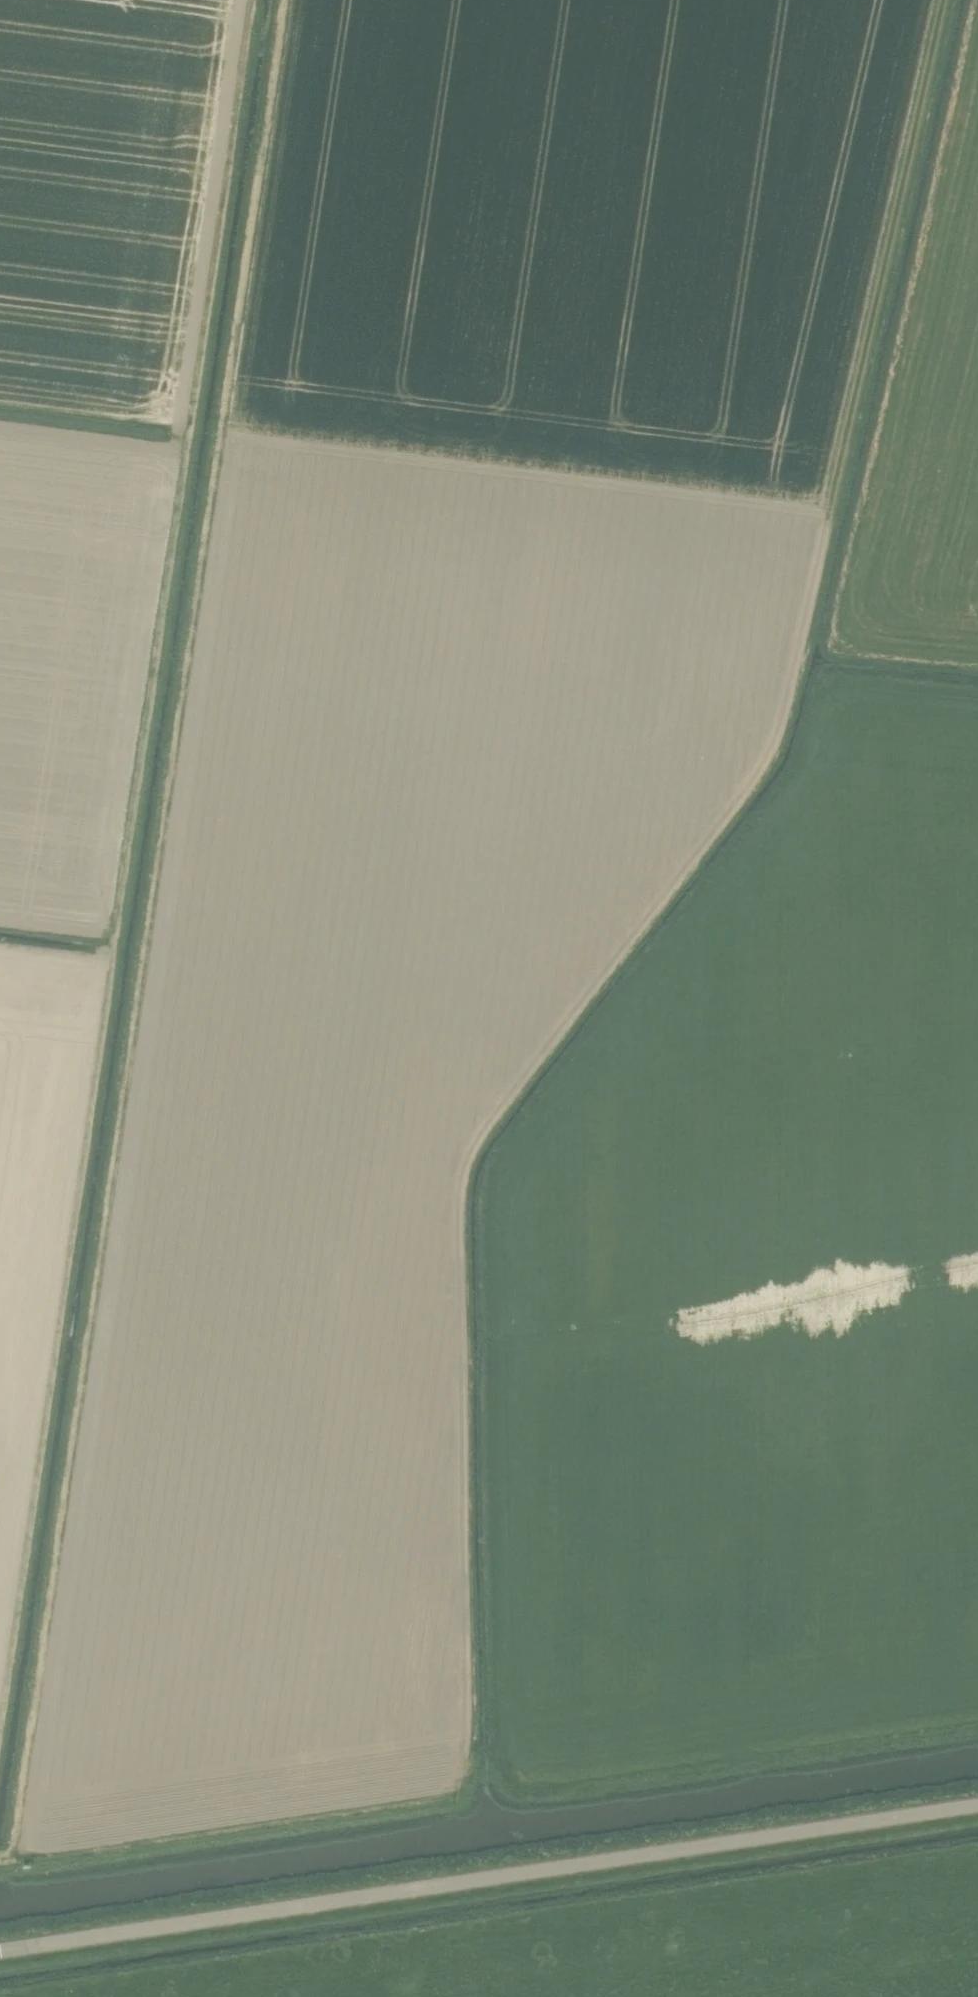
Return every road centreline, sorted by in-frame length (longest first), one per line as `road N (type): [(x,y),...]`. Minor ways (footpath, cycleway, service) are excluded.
road 1 (unclassified): [(0,1951),(665,1862),(977,1810)]

